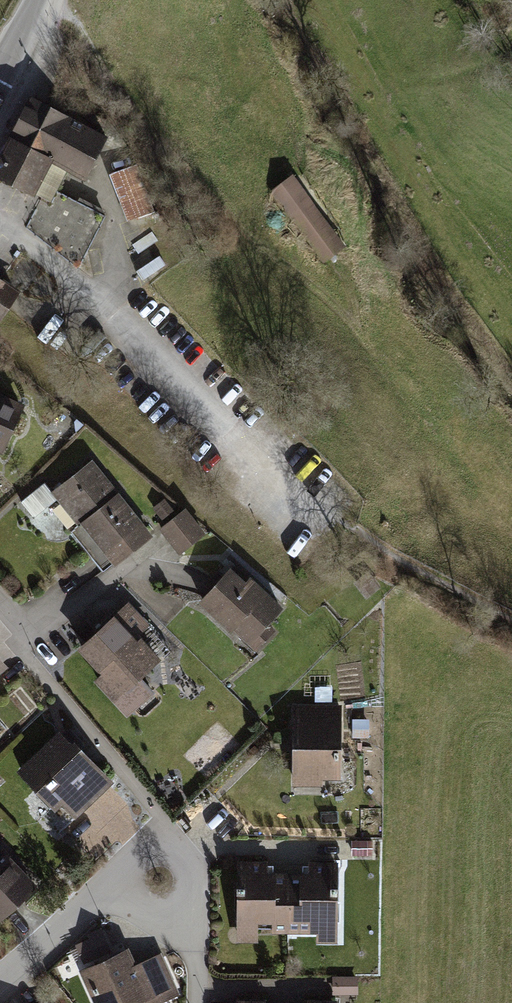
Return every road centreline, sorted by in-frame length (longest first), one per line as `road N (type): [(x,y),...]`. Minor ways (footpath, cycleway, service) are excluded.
road 1 (residential): [(160,831),(189,865),(185,900),(153,914),(108,880)]
road 2 (residential): [(0,978),(108,880)]

